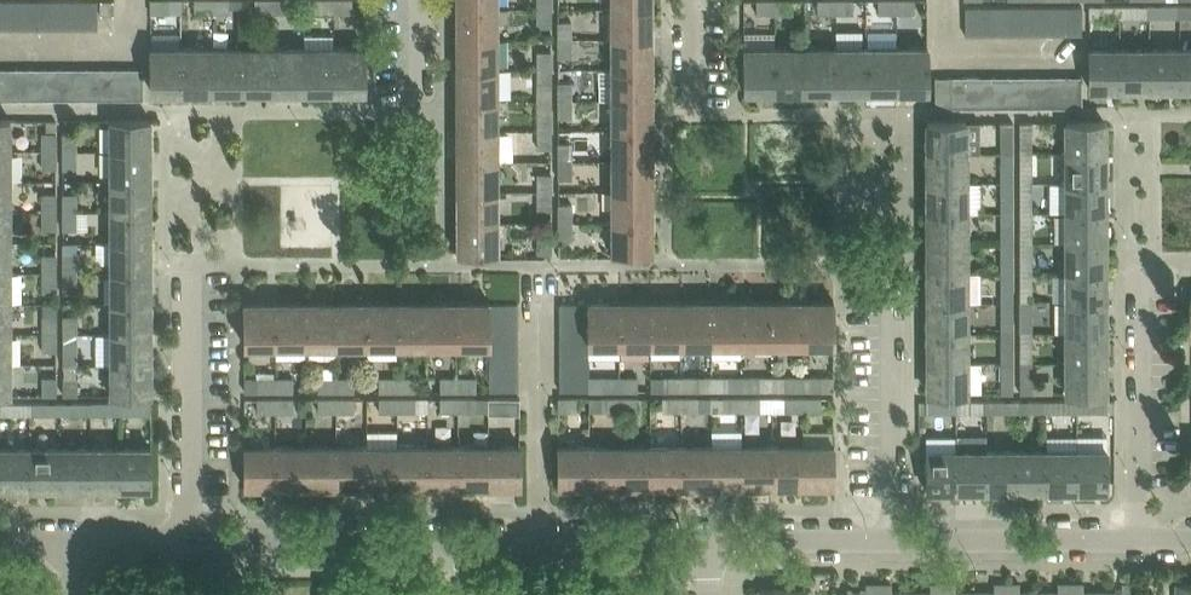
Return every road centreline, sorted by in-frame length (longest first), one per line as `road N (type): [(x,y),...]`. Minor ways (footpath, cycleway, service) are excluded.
road 1 (tertiary): [(187,541),(721,540)]
road 2 (residential): [(187,541),(189,282),(197,266)]
road 3 (residential): [(1148,539),(1145,268)]
road 4 (residential): [(893,540),(886,270)]
road 5 (tertiary): [(893,540),(1148,539)]
road 6 (tertiary): [(721,540),(893,540)]

